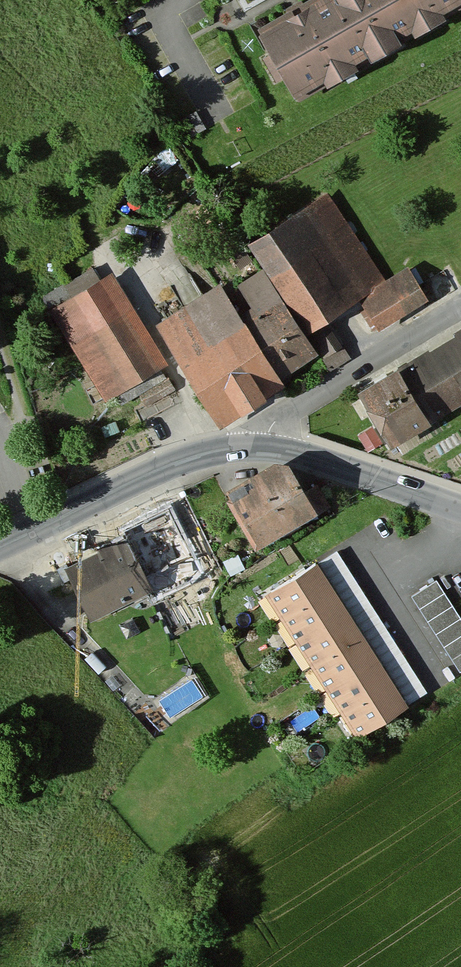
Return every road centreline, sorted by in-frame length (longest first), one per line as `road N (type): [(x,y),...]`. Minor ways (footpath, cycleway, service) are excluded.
road 1 (unclassified): [(0,544),(190,455),(264,446),(460,506)]
road 2 (residential): [(182,0),(166,20),(211,104)]

